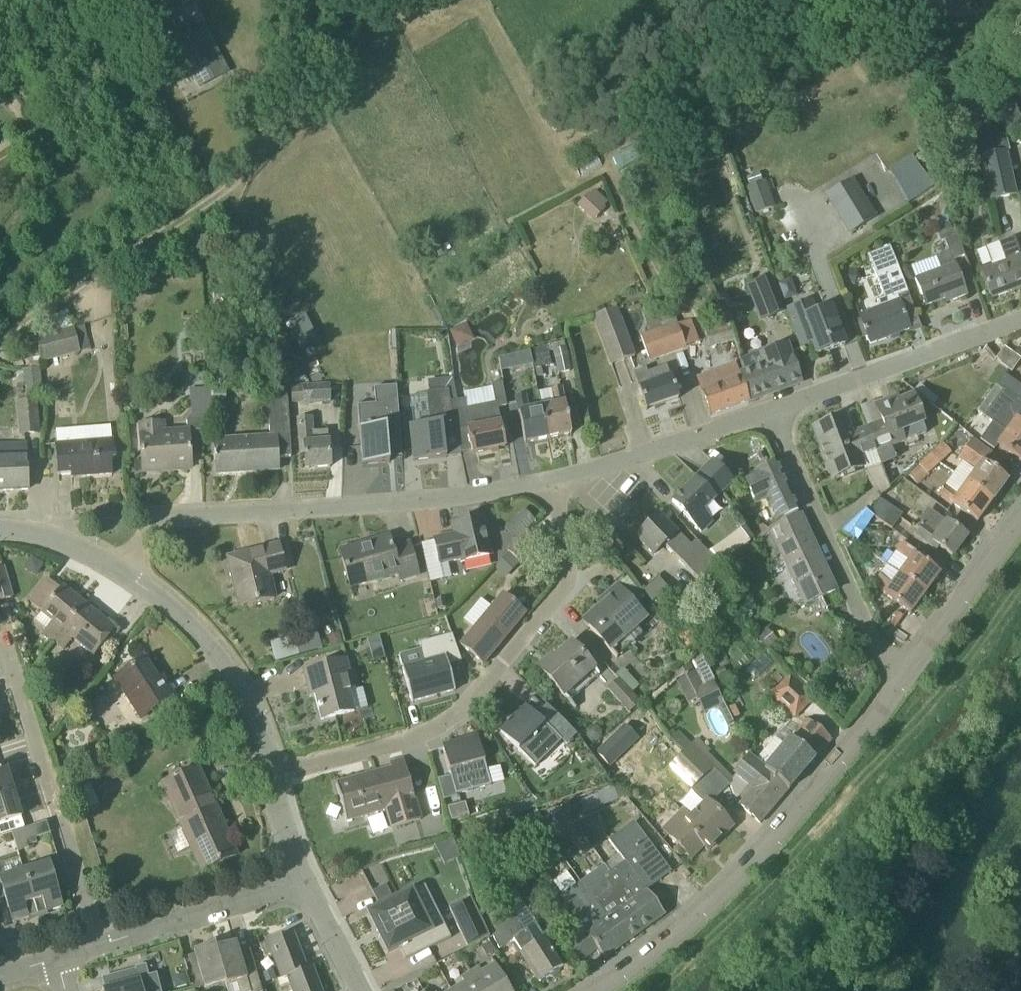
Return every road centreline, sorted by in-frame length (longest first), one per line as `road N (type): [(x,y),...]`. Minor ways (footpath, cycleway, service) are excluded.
road 1 (unclassified): [(270,773),(429,736),(549,615),(560,597),(553,481)]
road 2 (unclassified): [(131,568),(154,533),(182,520),(383,514),(553,481)]
road 3 (unclassified): [(588,990),(757,858),(898,679)]
road 4 (unclassified): [(100,948),(10,668),(0,667)]
road 5 (unclassified): [(898,679),(779,422)]
road 6 (unclassified): [(779,422),(1020,339)]
road 7 (unclassified): [(131,568),(236,678),(270,773)]
road 8 (unclassified): [(553,481),(690,454),(779,422)]
road 9 (unclassified): [(100,948),(306,881)]
road 10 (unclassified): [(898,679),(1020,524)]
road 11 (unclassified): [(0,530),(69,538),(131,568)]
road 12 (unclassified): [(306,881),(361,990)]

